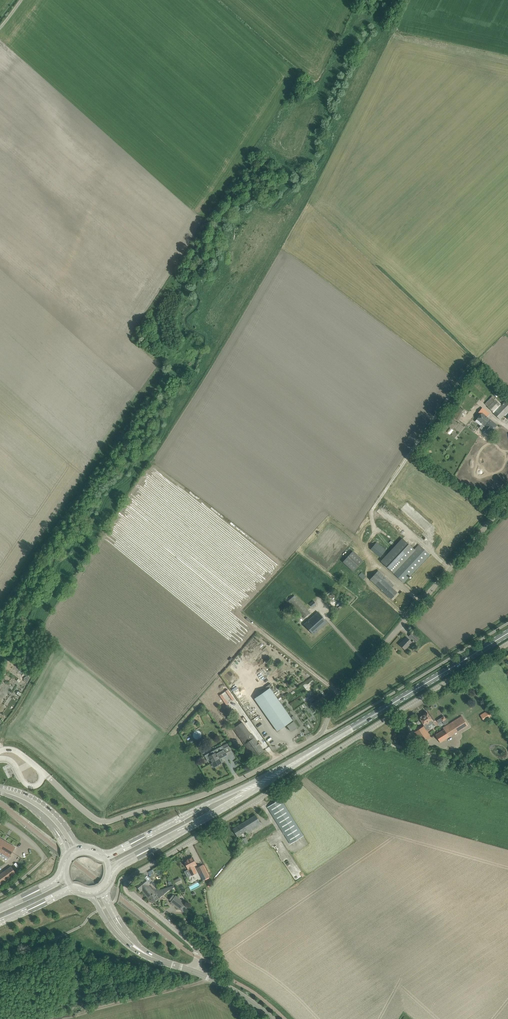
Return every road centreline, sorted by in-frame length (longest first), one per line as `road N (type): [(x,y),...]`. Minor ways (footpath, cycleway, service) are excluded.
road 1 (unclassified): [(507,503),(334,706),(323,732),(244,778),(100,821),(22,755),(0,752)]
road 2 (unclassified): [(360,735),(129,880),(130,893),(196,948),(193,971)]
road 3 (primary): [(267,779),(507,633)]
road 4 (track): [(365,550),(374,537),(371,512),(473,360)]
road 5 (unclassified): [(360,735),(507,644)]
road 6 (unclassified): [(507,779),(360,735)]
road 7 (primary): [(267,779),(137,840)]
road 8 (primary): [(144,852),(267,779)]

